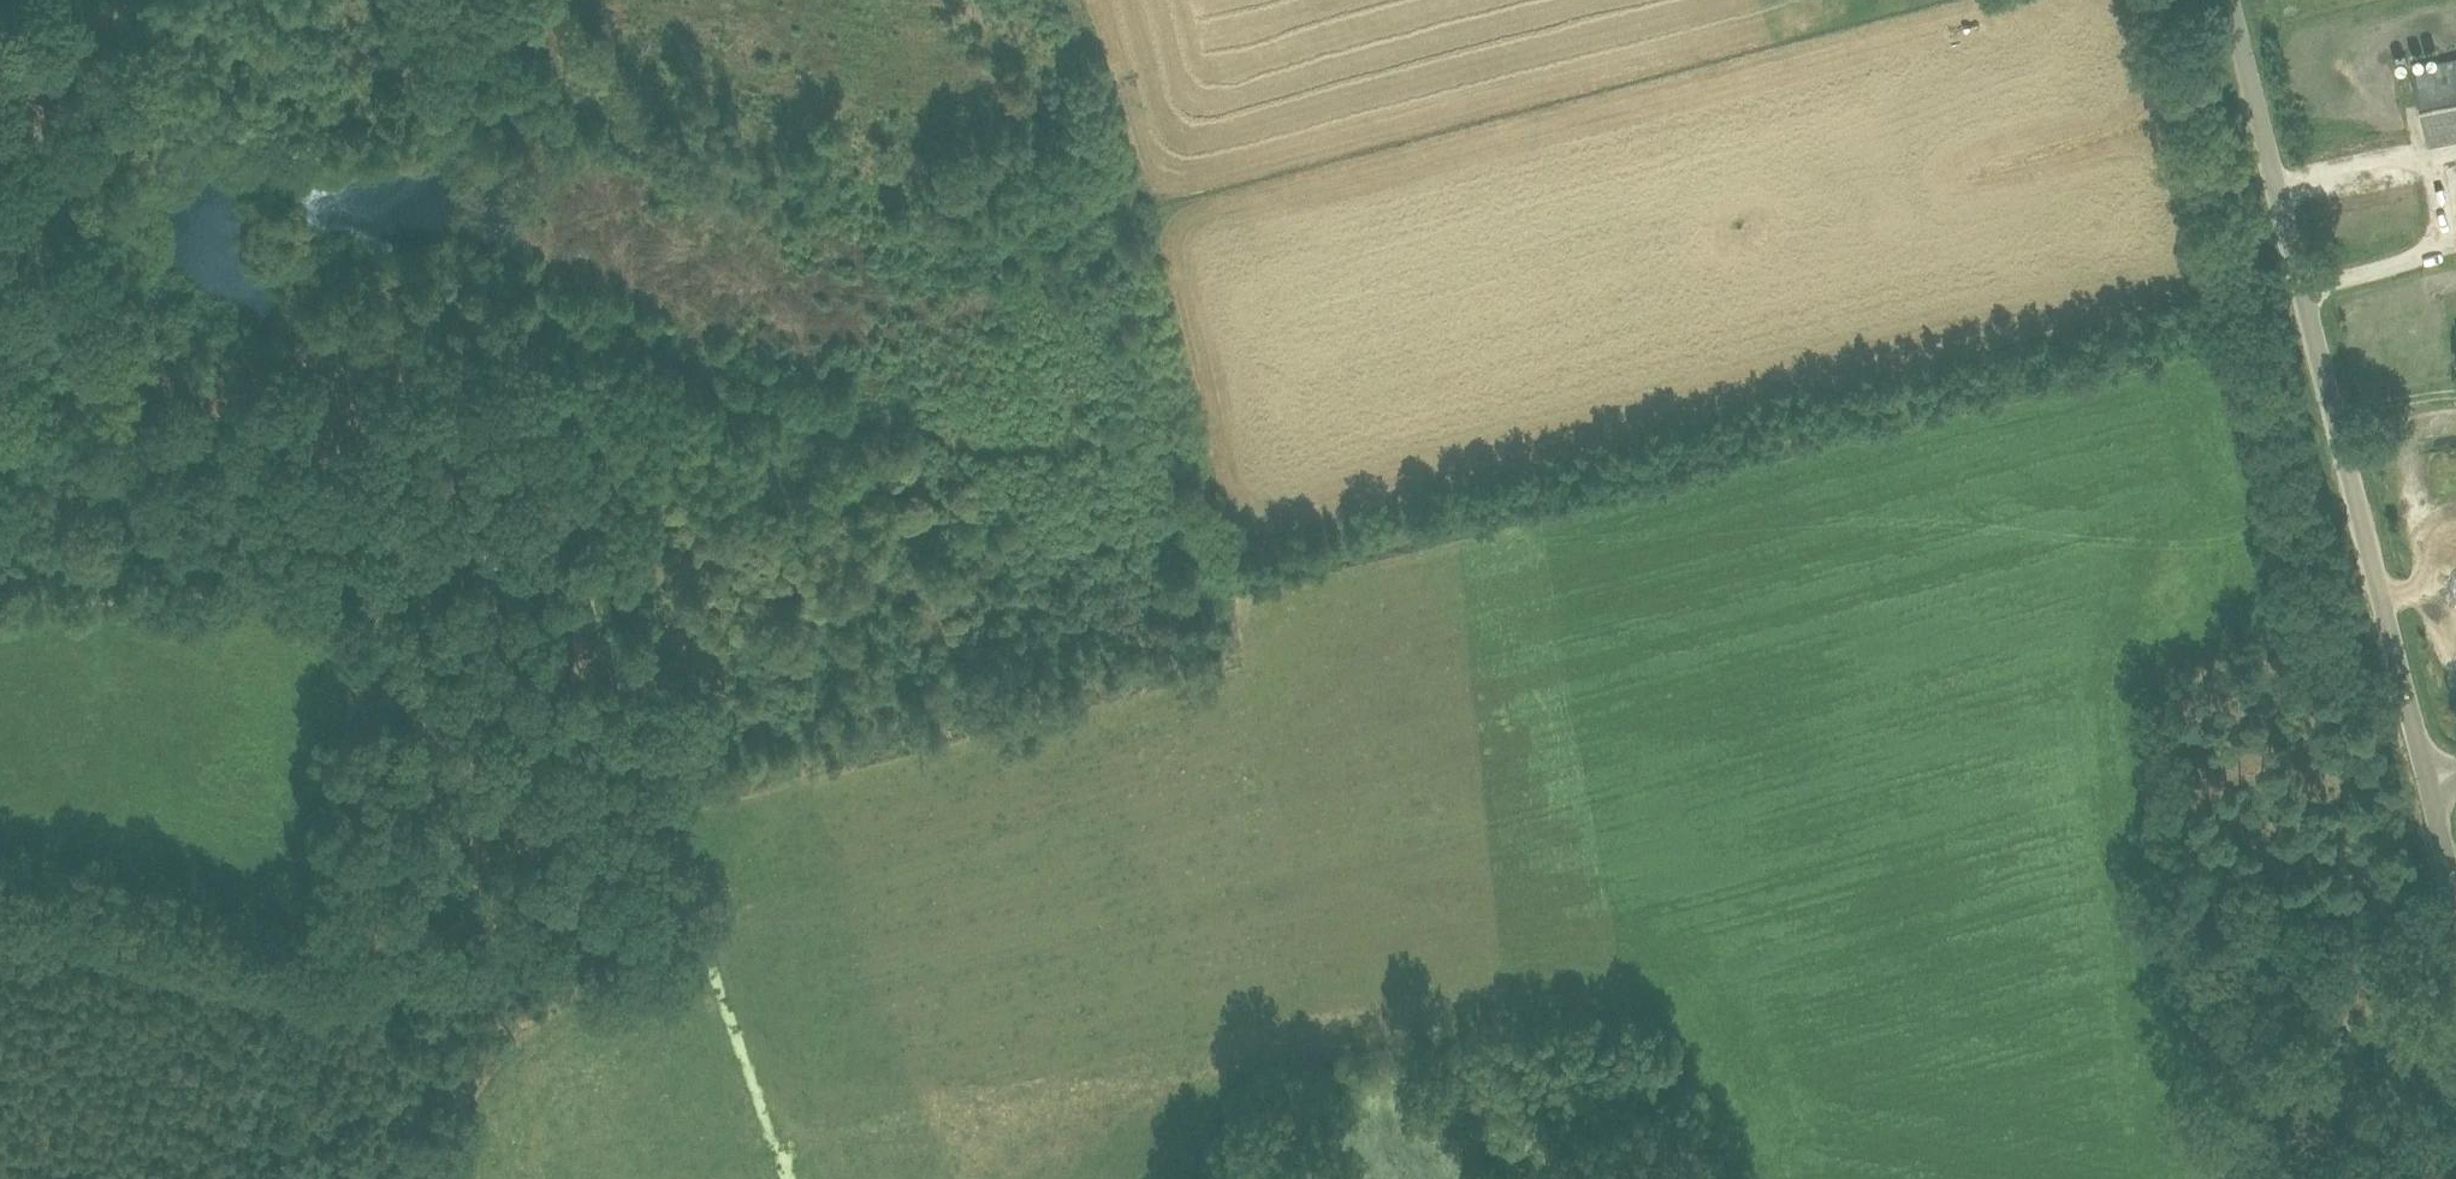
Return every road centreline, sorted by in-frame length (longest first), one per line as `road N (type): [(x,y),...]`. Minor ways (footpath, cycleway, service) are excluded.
road 1 (unclassified): [(2436,794),(2229,0)]

